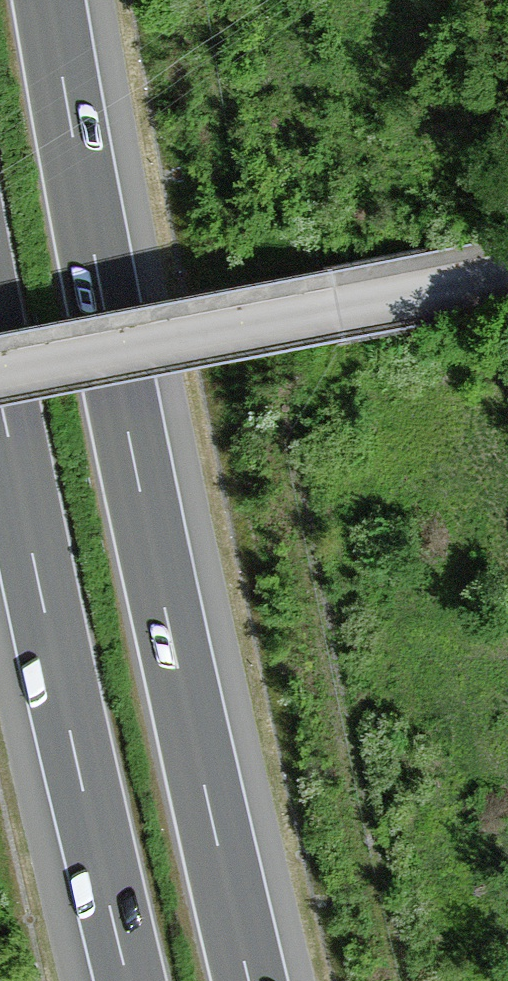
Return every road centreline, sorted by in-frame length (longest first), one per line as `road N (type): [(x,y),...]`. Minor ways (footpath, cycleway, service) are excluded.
road 1 (motorway): [(254,980),(168,611),(52,0)]
road 2 (motorway): [(0,397),(127,980)]

